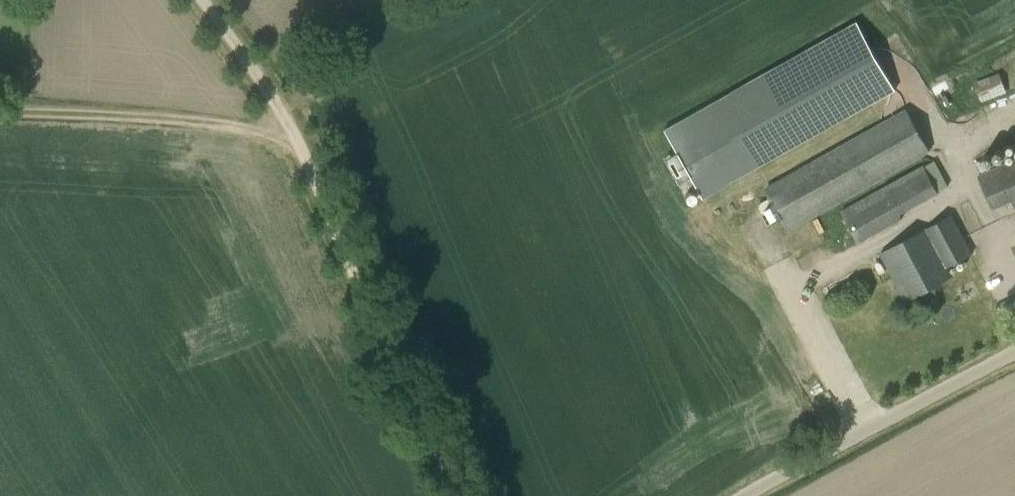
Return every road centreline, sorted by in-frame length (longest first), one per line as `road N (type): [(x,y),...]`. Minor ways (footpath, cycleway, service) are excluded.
road 1 (track): [(469,495),(303,138),(213,119),(0,108)]
road 2 (residential): [(1014,350),(751,495)]
road 3 (track): [(303,138),(208,0)]

